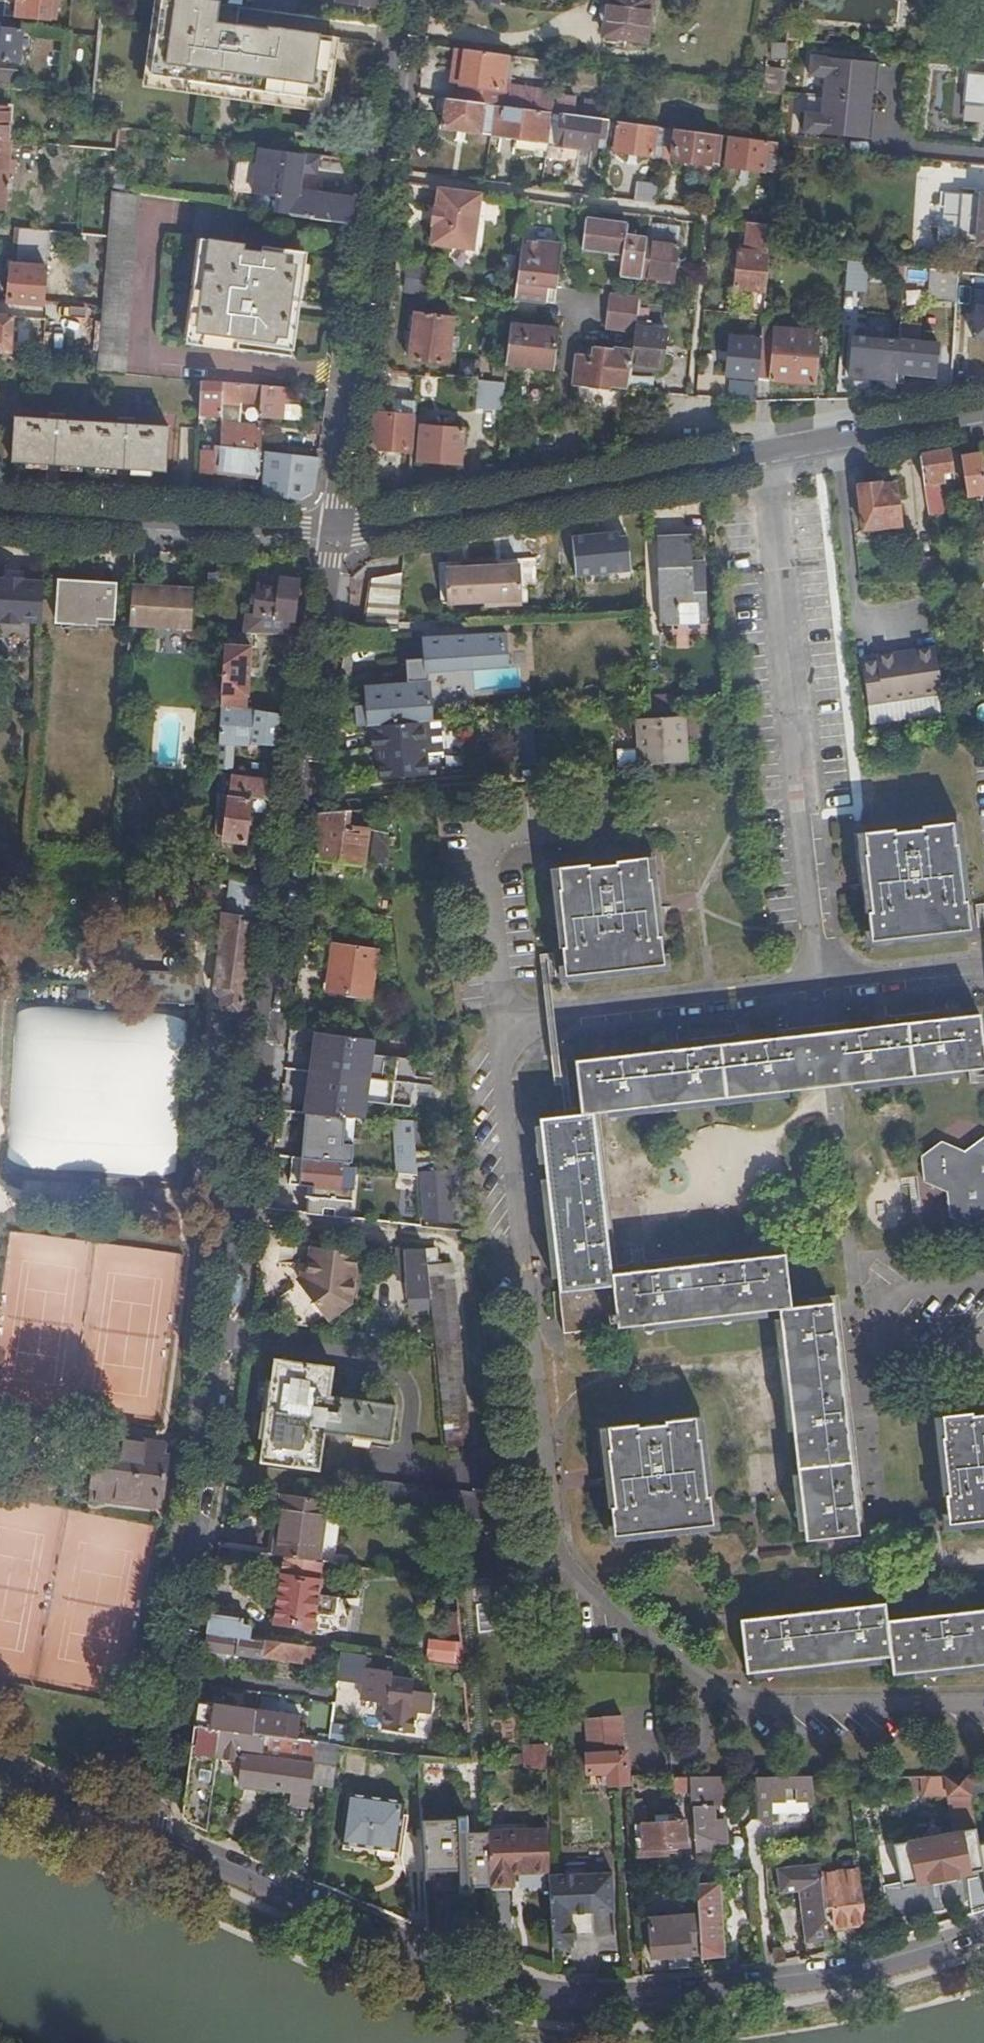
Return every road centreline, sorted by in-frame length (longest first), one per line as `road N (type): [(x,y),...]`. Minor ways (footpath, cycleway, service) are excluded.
road 1 (residential): [(335,534),(155,1835)]
road 2 (residential): [(983,1932),(707,1992),(643,1997),(540,1989),(486,1976),(155,1835)]
road 3 (residential): [(335,534),(983,420)]
road 4 (residential): [(419,0),(399,176),(335,534)]
road 5 (residential): [(0,512),(335,534)]
road 6 (residential): [(155,1835),(0,1762)]

